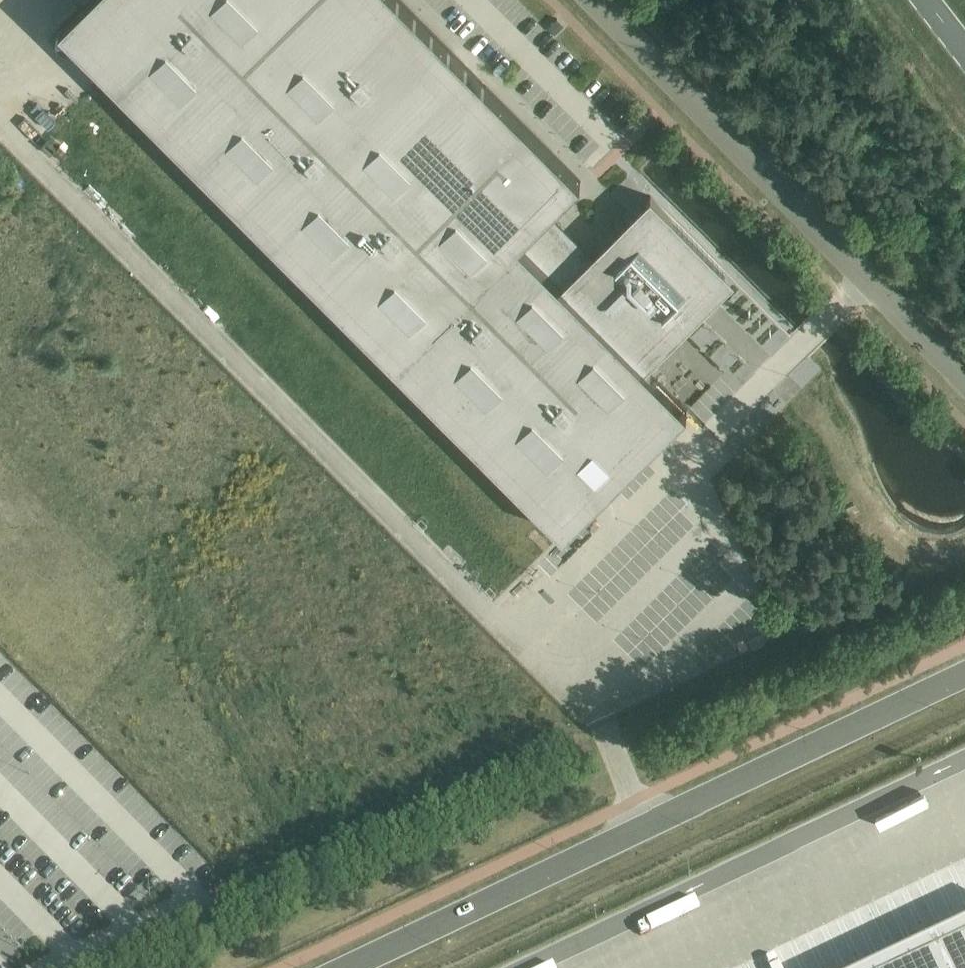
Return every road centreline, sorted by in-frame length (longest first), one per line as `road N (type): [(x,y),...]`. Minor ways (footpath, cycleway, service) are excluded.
road 1 (unclassified): [(334,967),(964,675)]
road 2 (unclassified): [(964,382),(593,0)]

